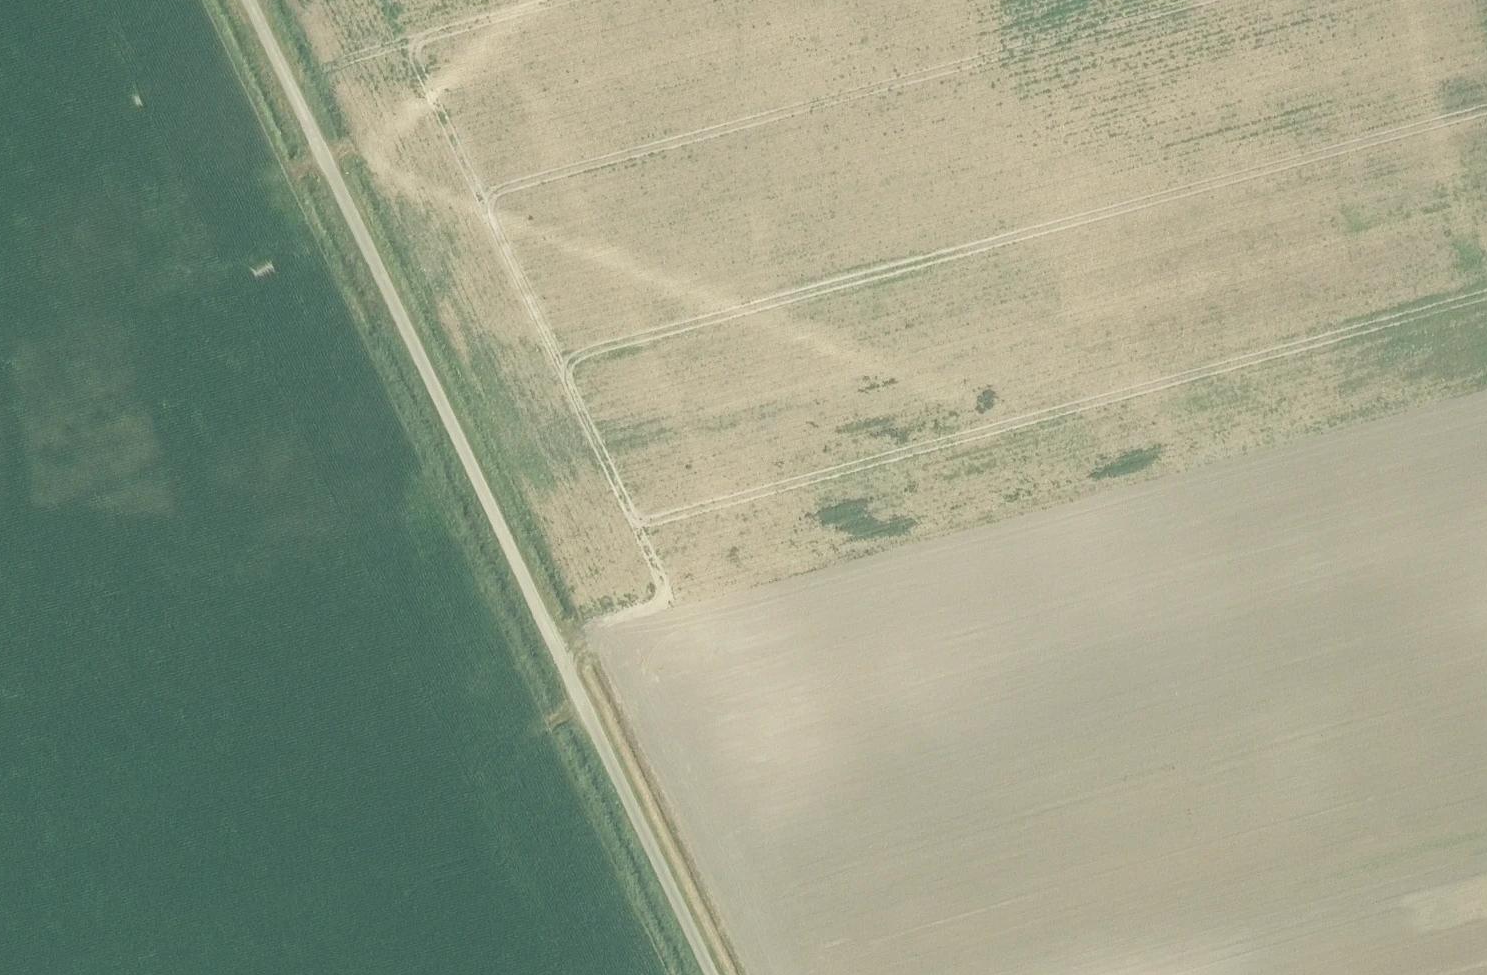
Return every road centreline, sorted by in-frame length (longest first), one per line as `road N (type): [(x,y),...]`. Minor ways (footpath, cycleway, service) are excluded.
road 1 (unclassified): [(709,974),(251,0)]

